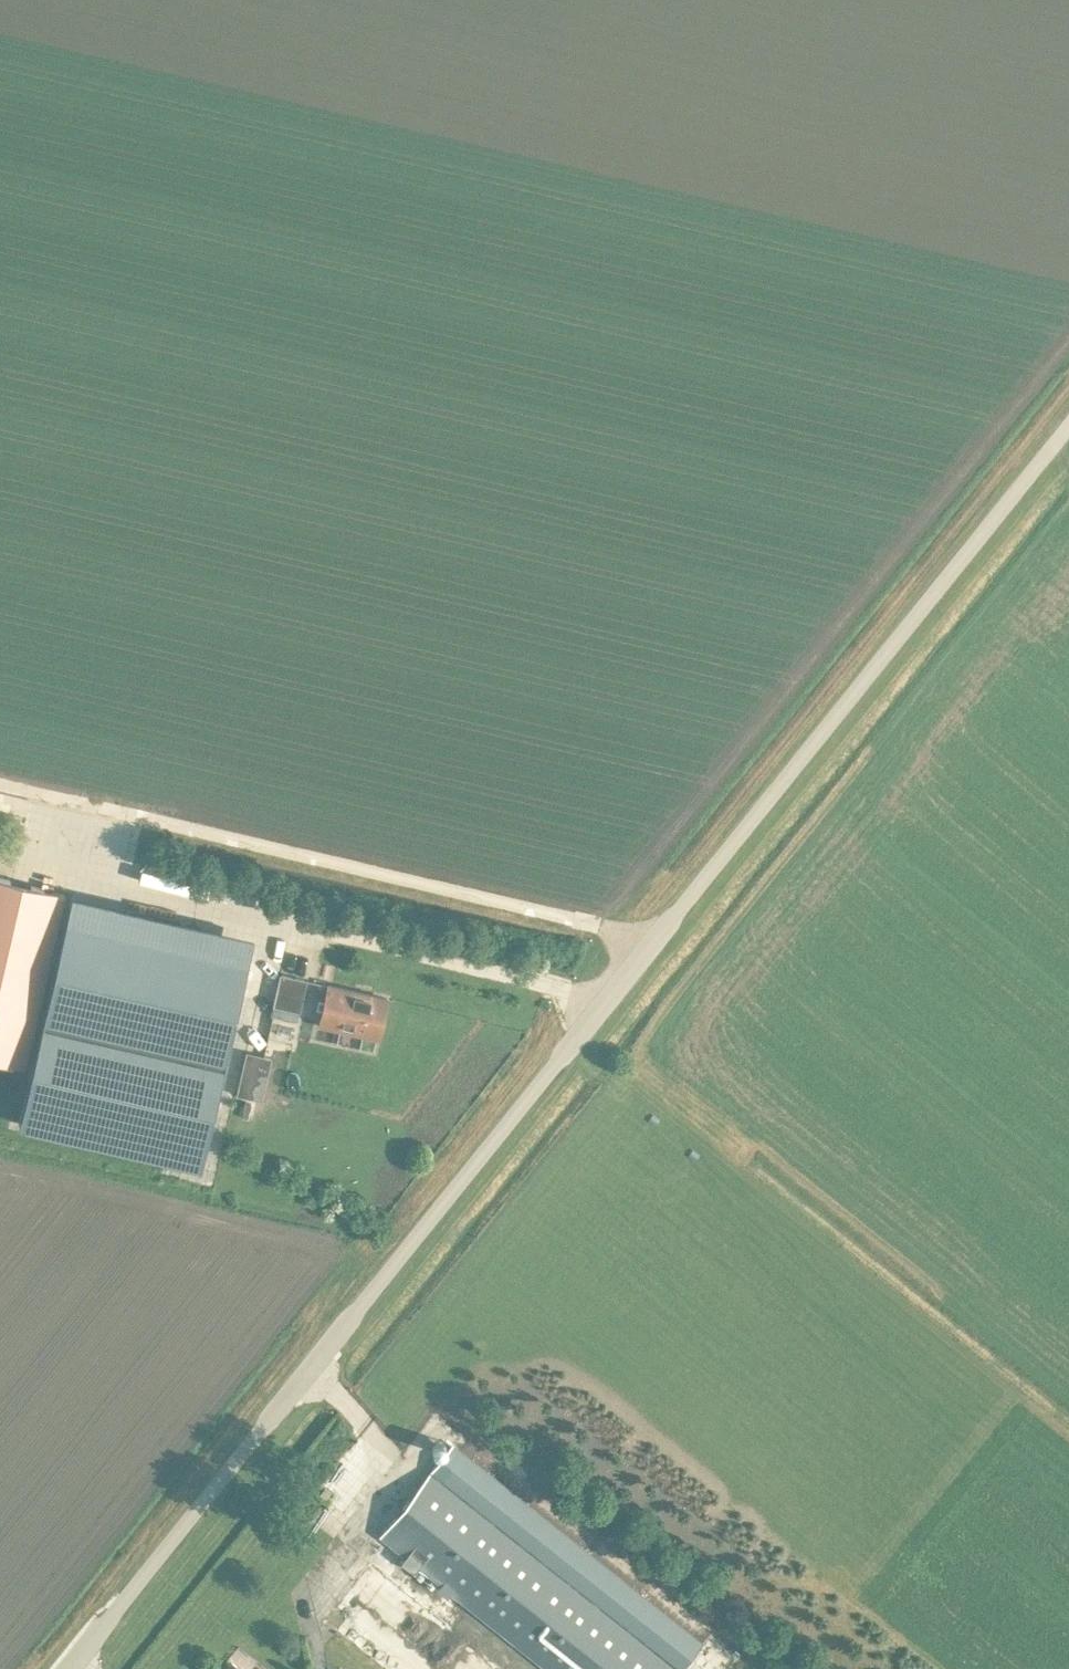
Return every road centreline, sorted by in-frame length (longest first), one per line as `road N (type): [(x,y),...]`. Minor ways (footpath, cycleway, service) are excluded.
road 1 (unclassified): [(47,1668),(610,945),(1068,390)]

